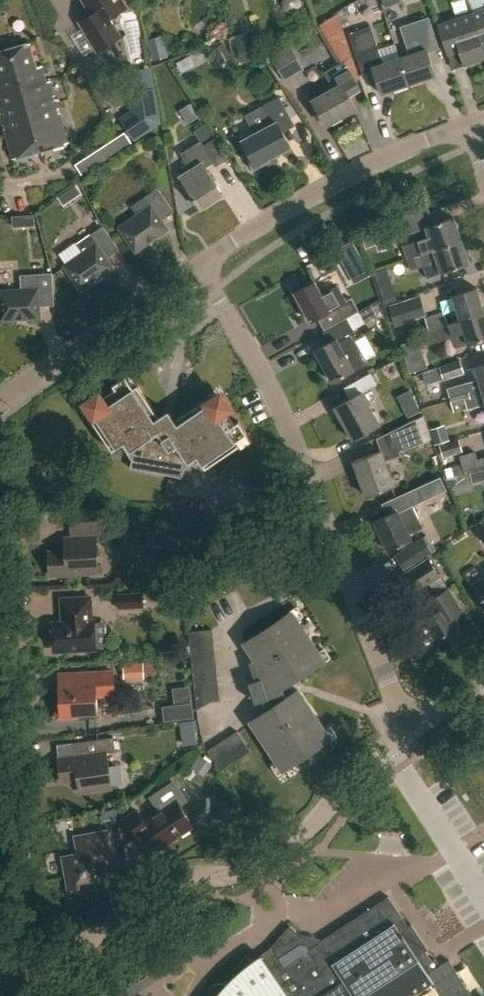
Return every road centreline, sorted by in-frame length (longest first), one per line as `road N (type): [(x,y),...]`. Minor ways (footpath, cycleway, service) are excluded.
road 1 (residential): [(409,731),(283,418),(200,269)]
road 2 (unclassified): [(15,991),(176,882),(251,867),(317,822),(353,768),(409,731)]
road 3 (residential): [(200,269),(323,189),(471,124)]
road 4 (residential): [(0,401),(200,269)]

